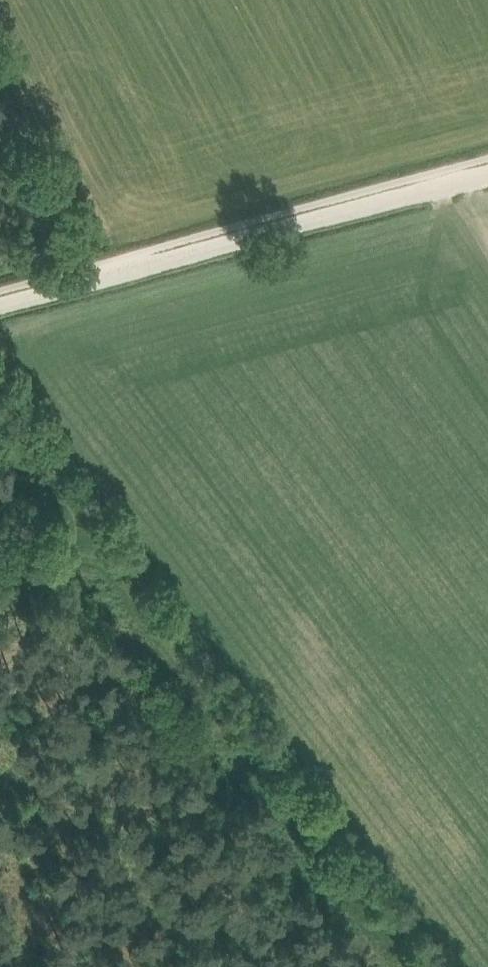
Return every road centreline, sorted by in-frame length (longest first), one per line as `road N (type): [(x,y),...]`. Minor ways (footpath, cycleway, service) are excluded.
road 1 (track): [(409,966),(0,417)]
road 2 (track): [(0,302),(487,171)]

